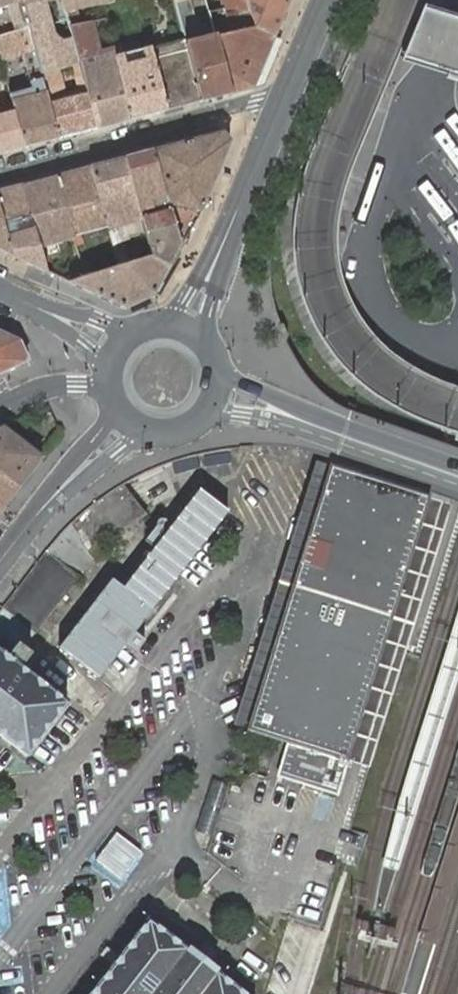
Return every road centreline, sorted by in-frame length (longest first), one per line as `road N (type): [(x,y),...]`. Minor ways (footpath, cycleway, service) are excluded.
road 1 (residential): [(280,109),(258,99),(218,109),(150,138),(0,177)]
road 2 (secondary): [(457,466),(250,389),(217,363)]
road 3 (secondary): [(185,328),(280,109)]
road 4 (secondary): [(128,419),(52,497),(0,566)]
road 5 (secondary): [(128,419),(144,428),(180,430),(197,421),(212,406),(217,363)]
road 6 (tertiary): [(0,290),(119,347)]

